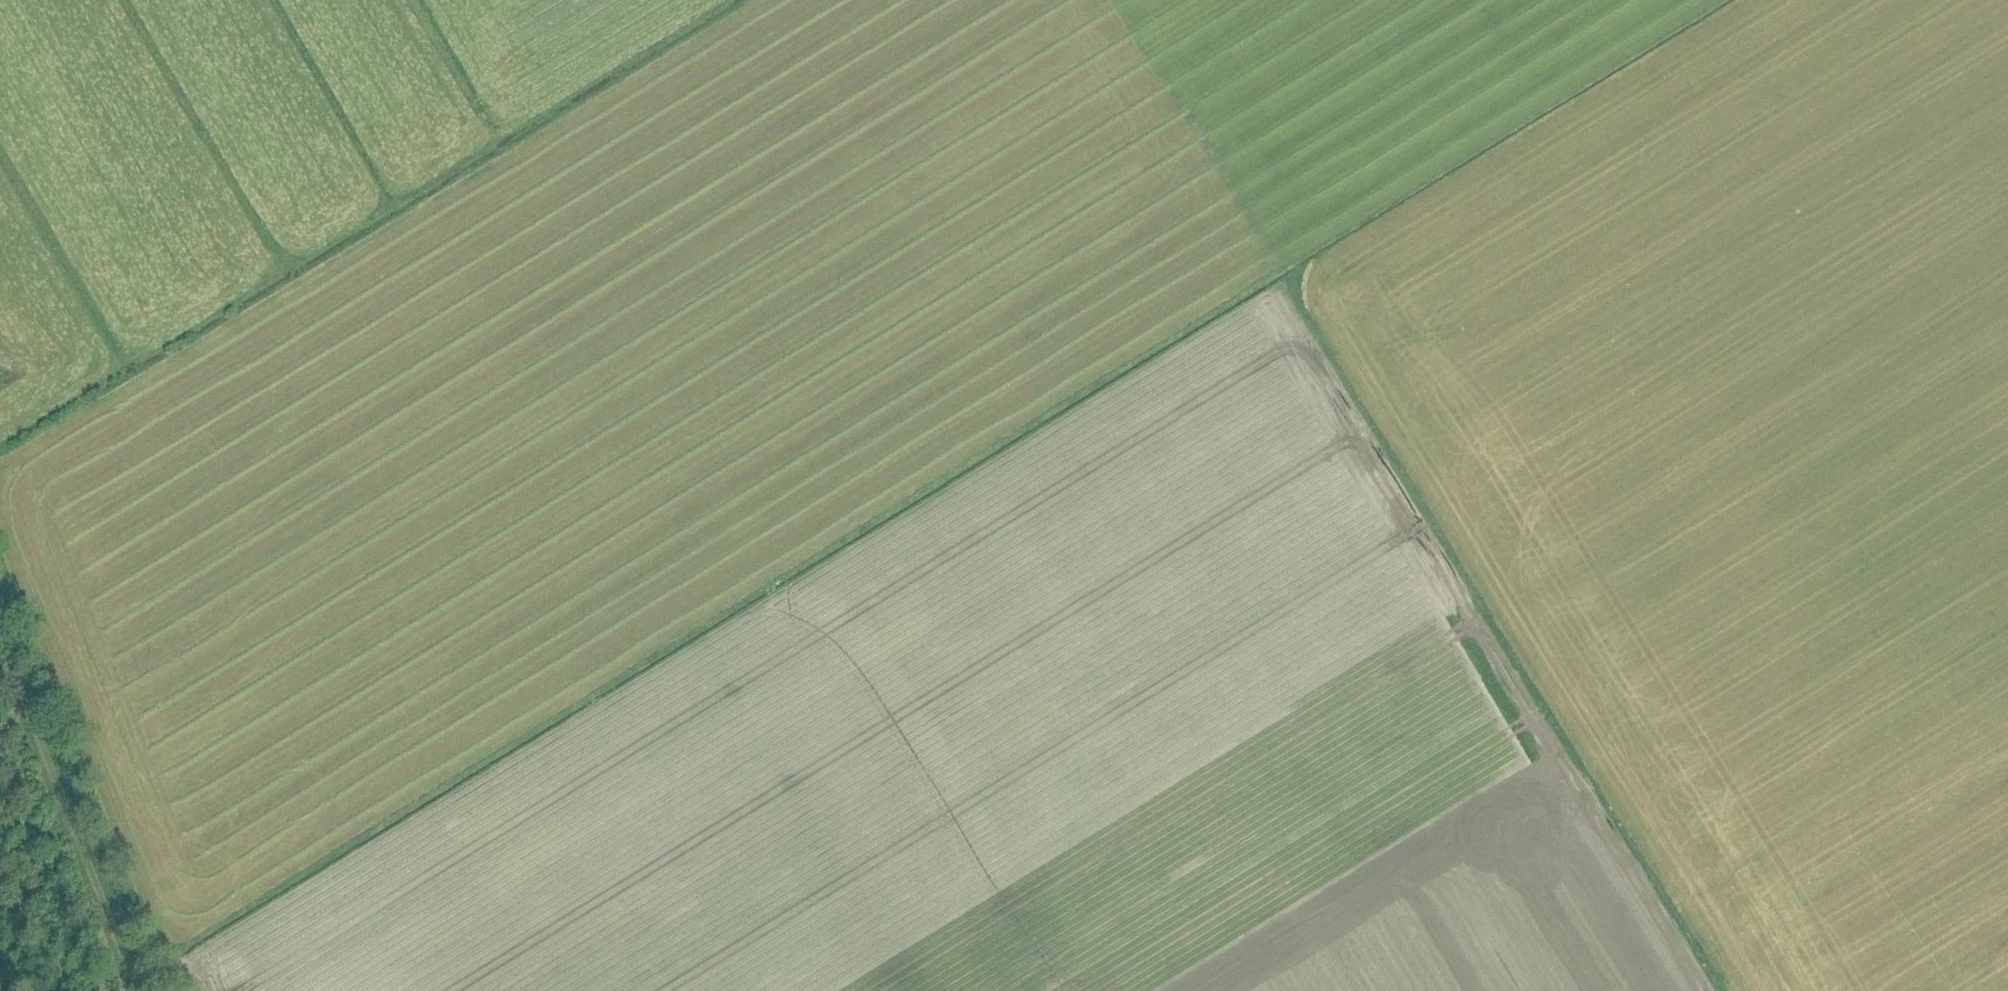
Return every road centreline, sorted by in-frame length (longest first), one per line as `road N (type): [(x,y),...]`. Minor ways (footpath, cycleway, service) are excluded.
road 1 (track): [(135,990),(24,727)]

